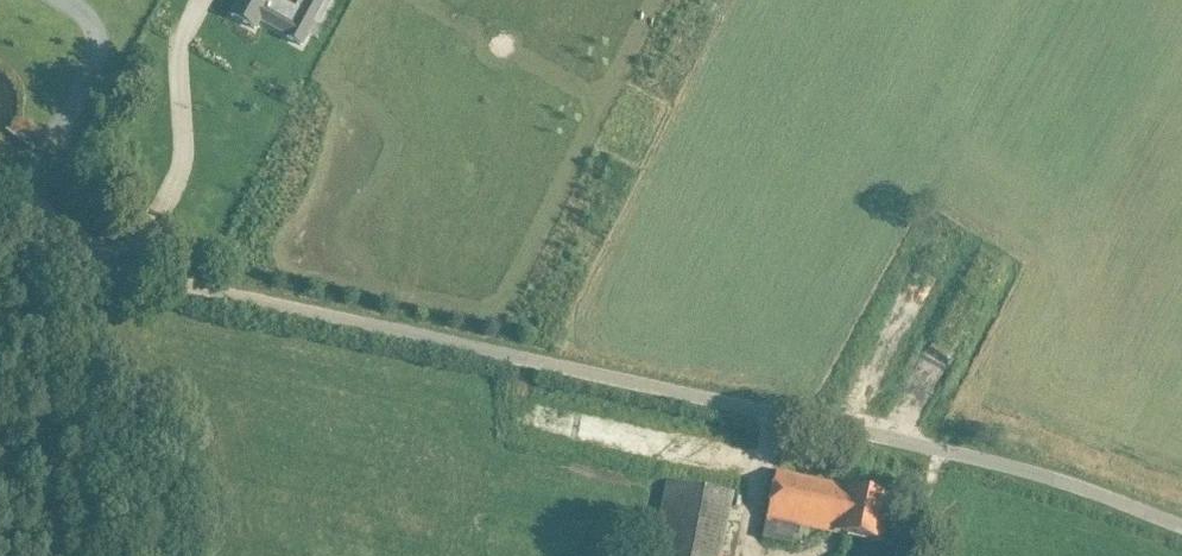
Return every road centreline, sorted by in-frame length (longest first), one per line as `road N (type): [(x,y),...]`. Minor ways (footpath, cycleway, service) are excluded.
road 1 (unclassified): [(0,179),(118,261),(222,299),(990,462),(1181,532)]

